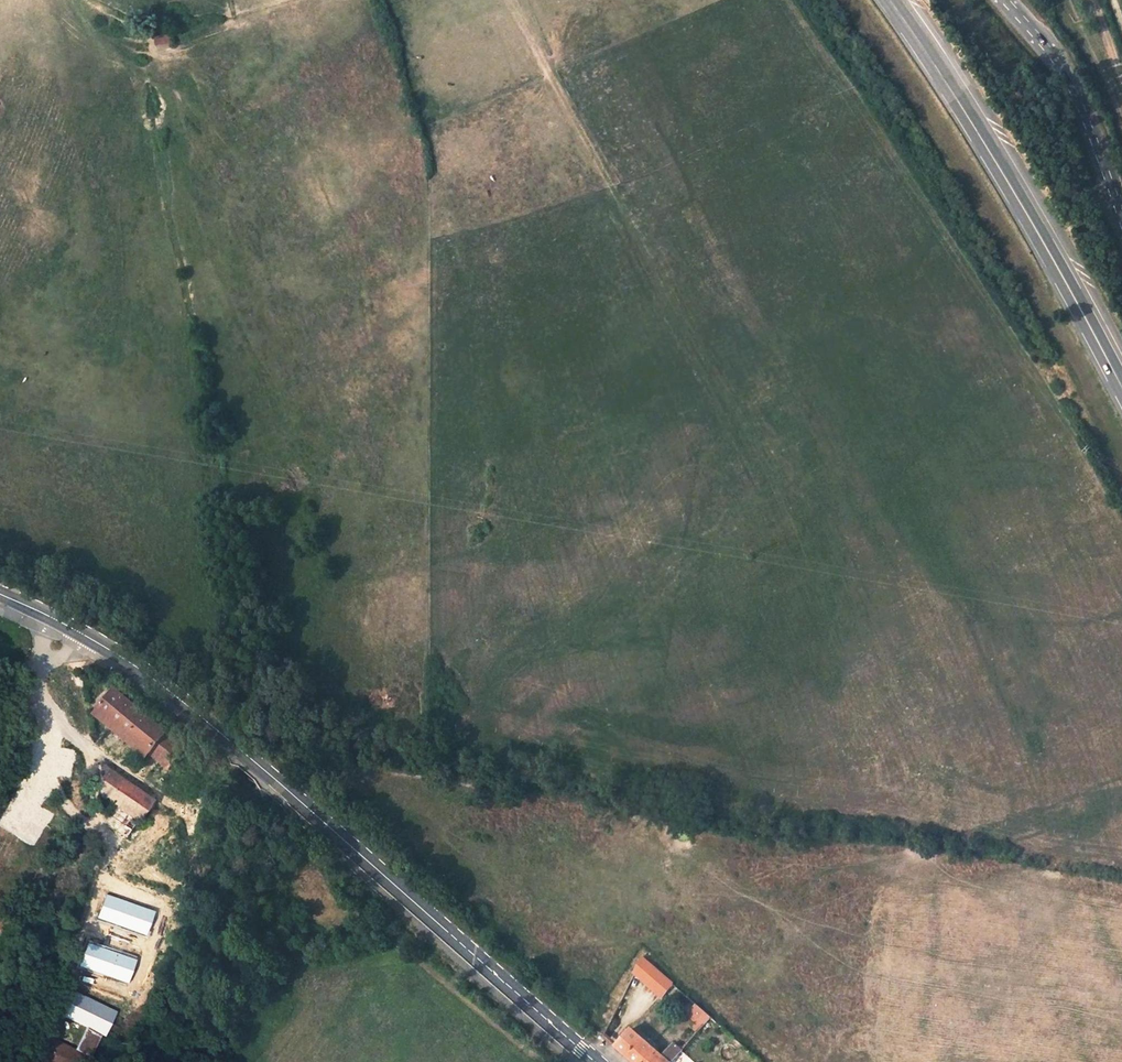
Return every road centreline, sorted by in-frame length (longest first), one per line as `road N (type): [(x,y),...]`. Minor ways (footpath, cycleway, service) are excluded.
road 1 (tertiary): [(0,594),(87,637),(161,688),(595,1061)]
road 2 (primary): [(1121,380),(960,91),(896,0)]
road 3 (tertiary): [(1121,219),(1064,74),(1002,0)]
road 4 (track): [(0,737),(54,619)]

